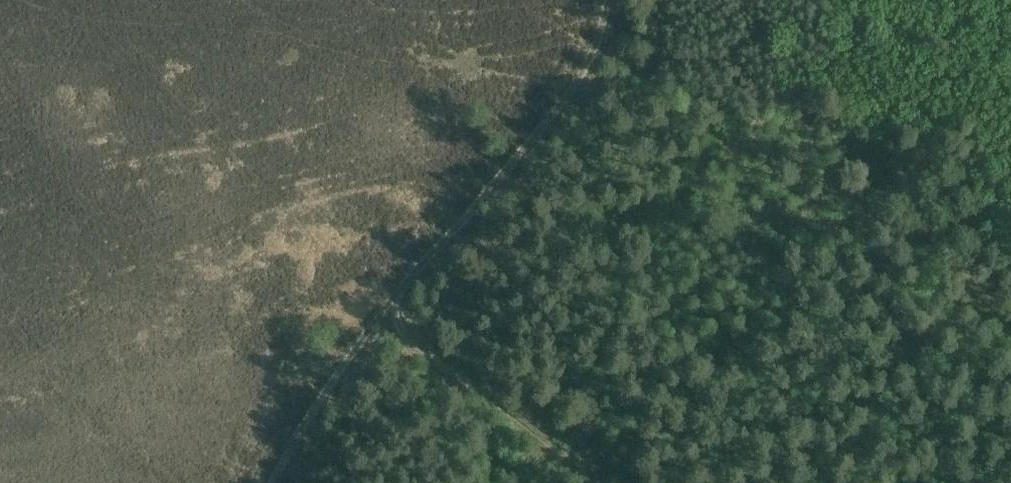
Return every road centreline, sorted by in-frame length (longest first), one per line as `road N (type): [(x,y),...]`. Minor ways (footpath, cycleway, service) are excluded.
road 1 (track): [(610,0),(602,30),(563,98),(411,274),(386,316)]
road 2 (track): [(596,482),(386,316)]
road 3 (track): [(386,316),(271,482)]

